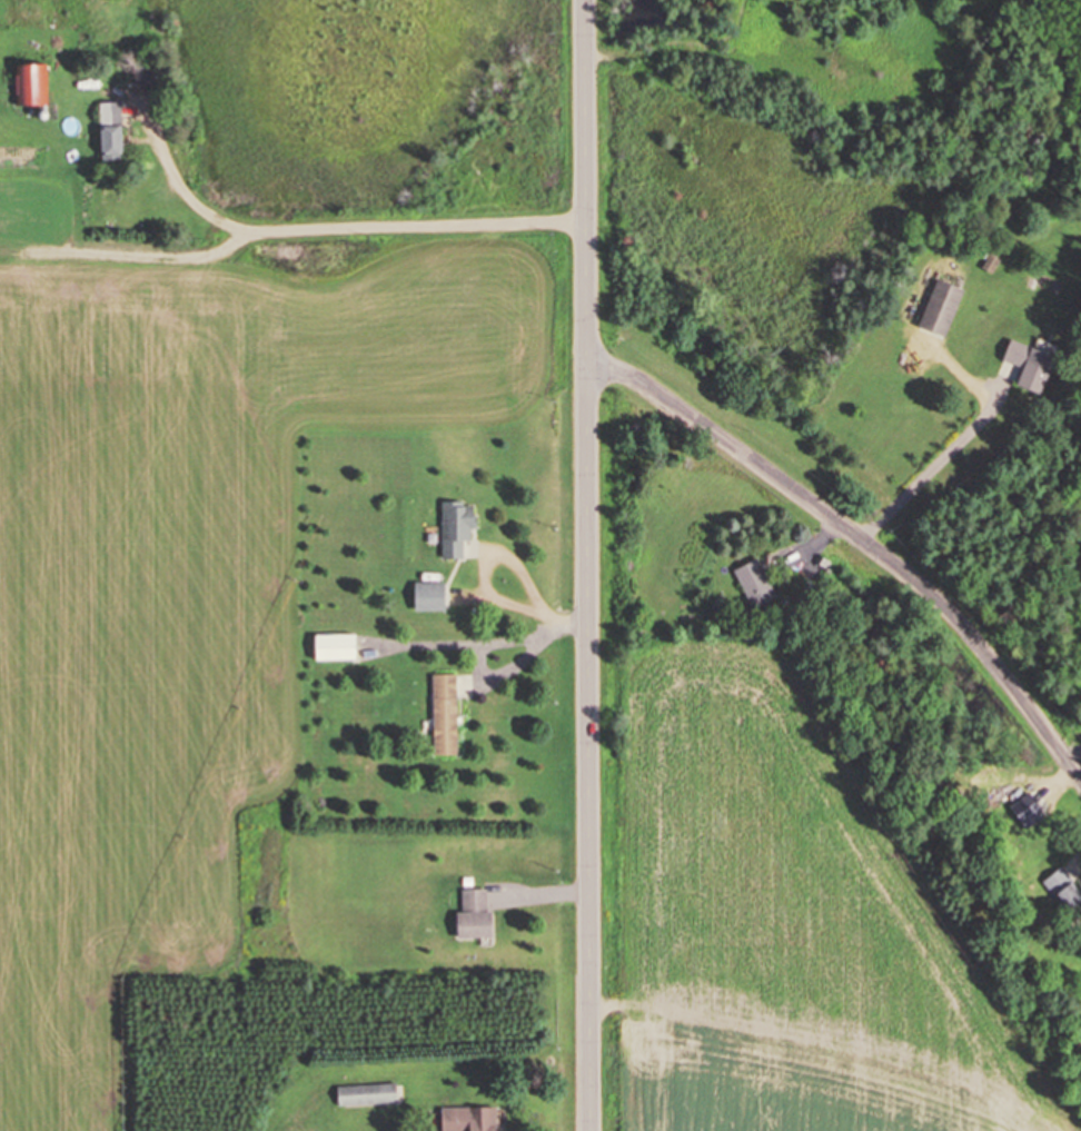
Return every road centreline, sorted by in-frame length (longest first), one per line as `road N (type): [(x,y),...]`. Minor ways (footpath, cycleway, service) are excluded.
road 1 (secondary): [(585,0),(590,1130)]
road 2 (residential): [(587,366),(639,386),(919,582),(1080,780)]
road 3 (residential): [(587,366),(407,359),(241,284),(167,275),(66,295),(0,335)]
road 4 (residential): [(282,229),(587,224)]

